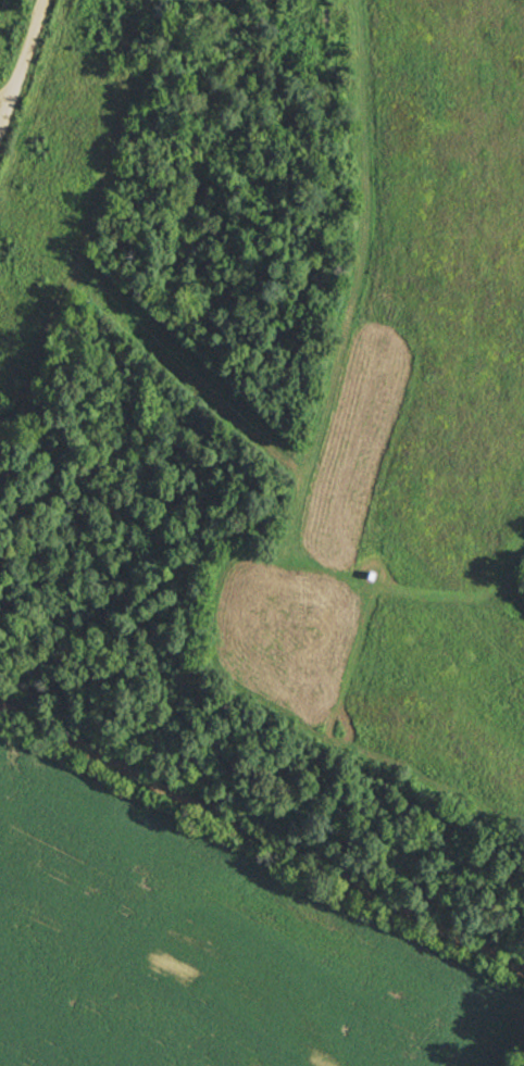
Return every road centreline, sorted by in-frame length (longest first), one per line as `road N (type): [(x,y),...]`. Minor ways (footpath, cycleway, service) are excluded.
road 1 (residential): [(523,978),(0,715)]
road 2 (residential): [(0,127),(46,0)]

